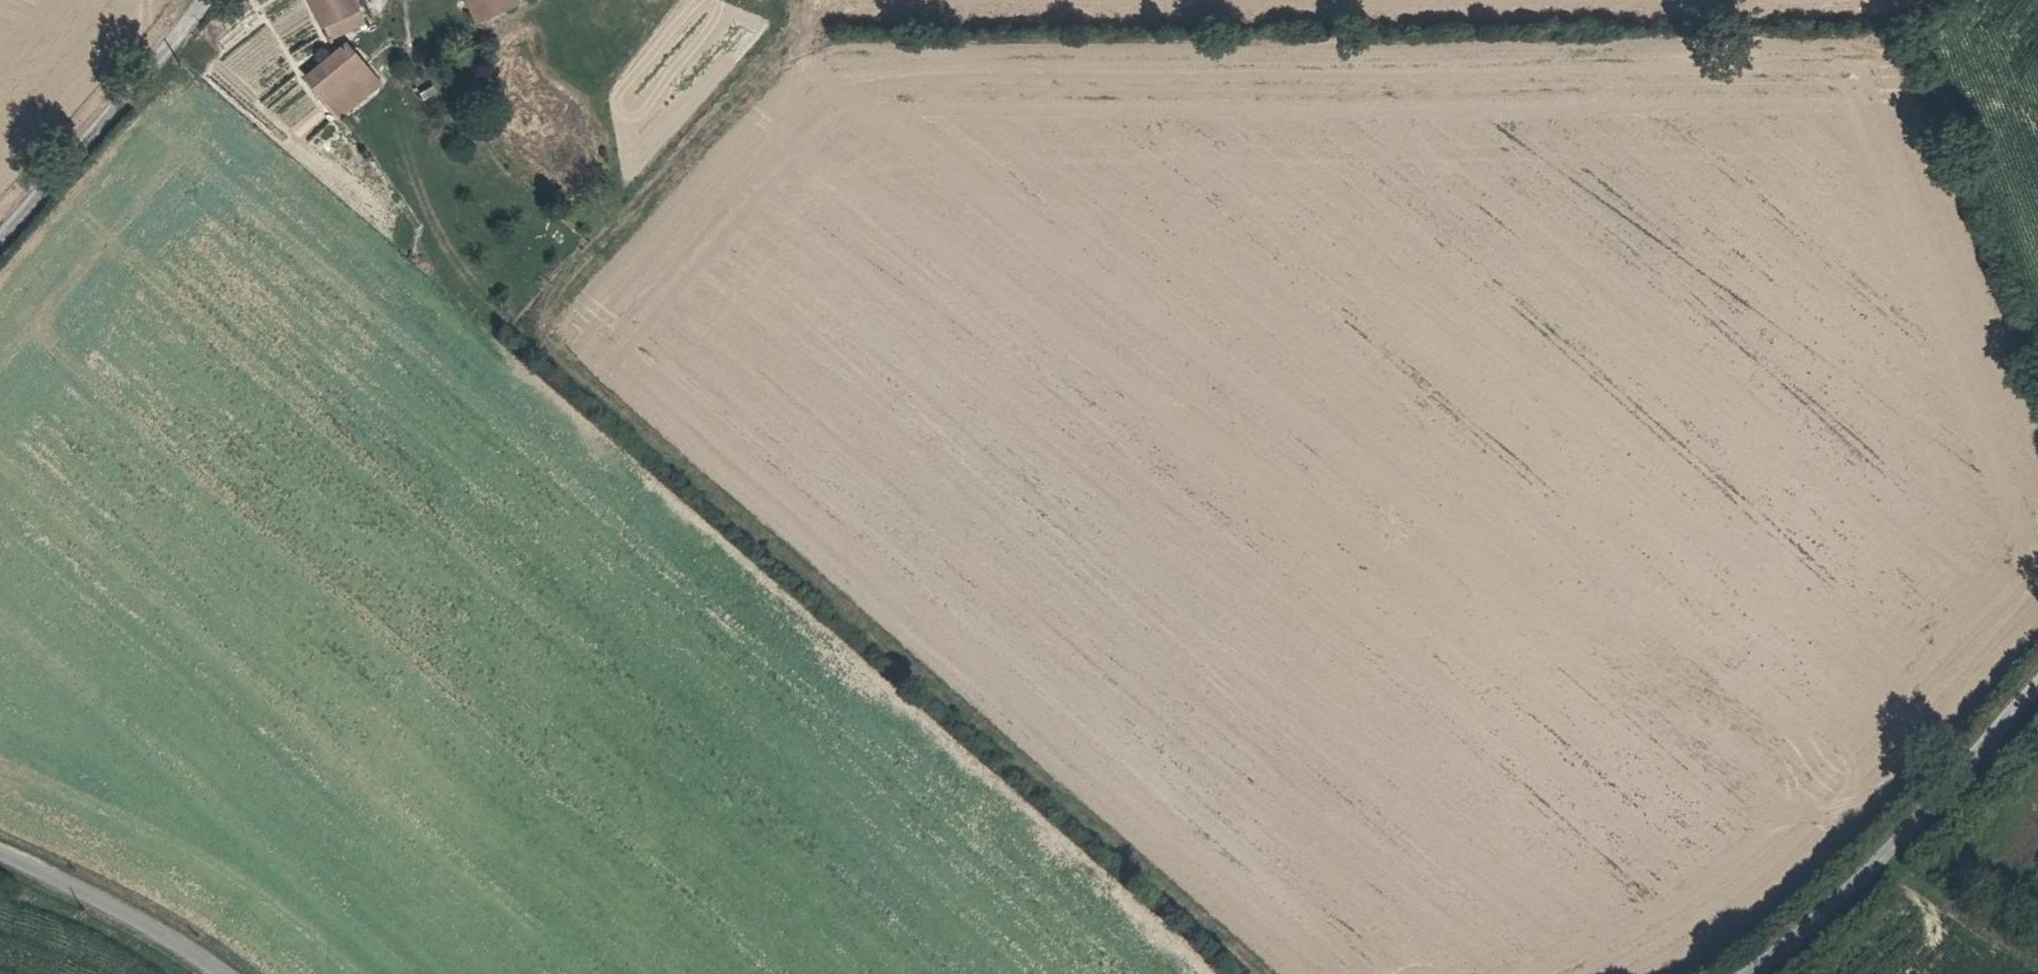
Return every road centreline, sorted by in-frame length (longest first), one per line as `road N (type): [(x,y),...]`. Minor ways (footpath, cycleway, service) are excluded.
road 1 (track): [(1253,973),(553,364),(543,314),(798,34),(798,0)]
road 2 (unclassified): [(1753,973),(1837,905),(2037,694)]
road 3 (unclassified): [(0,244),(212,0)]
road 4 (unclassified): [(0,864),(121,917),(216,973)]

